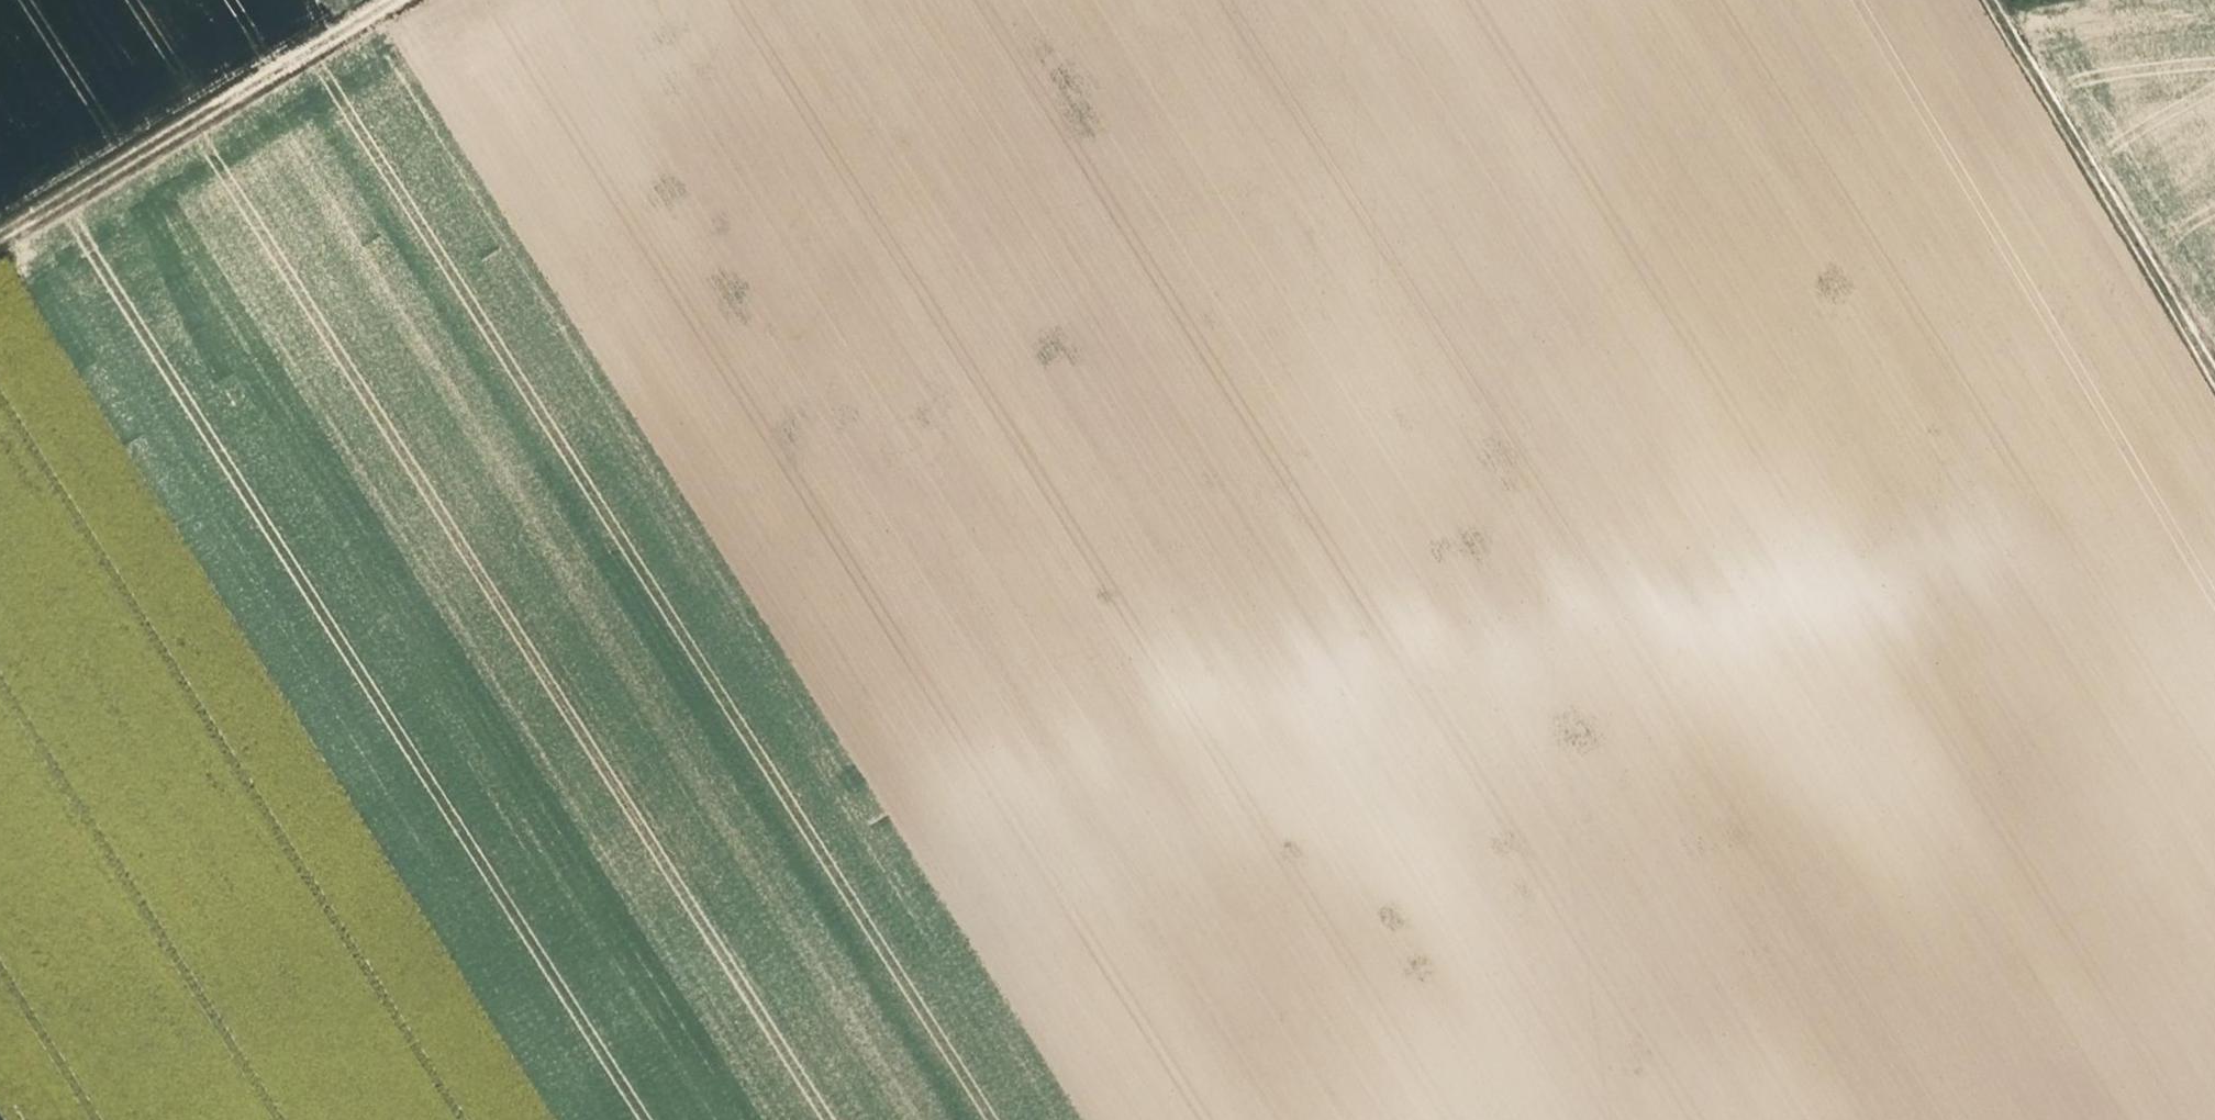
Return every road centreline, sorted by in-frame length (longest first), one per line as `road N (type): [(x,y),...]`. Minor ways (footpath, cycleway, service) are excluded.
road 1 (track): [(404,0),(0,244)]
road 2 (track): [(2001,0),(2214,366)]

